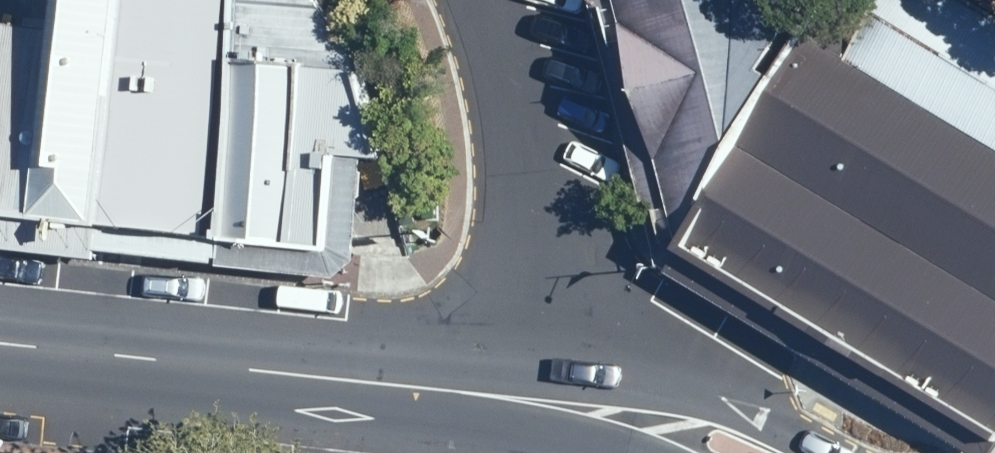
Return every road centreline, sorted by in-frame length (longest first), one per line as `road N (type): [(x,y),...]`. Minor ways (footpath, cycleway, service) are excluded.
road 1 (residential): [(0,344),(391,386)]
road 2 (residential): [(484,0),(524,128),(540,242),(544,369)]
road 3 (residential): [(544,369),(689,387),(838,452)]
road 4 (residential): [(542,434),(391,386)]
road 5 (residential): [(391,386),(544,369)]

